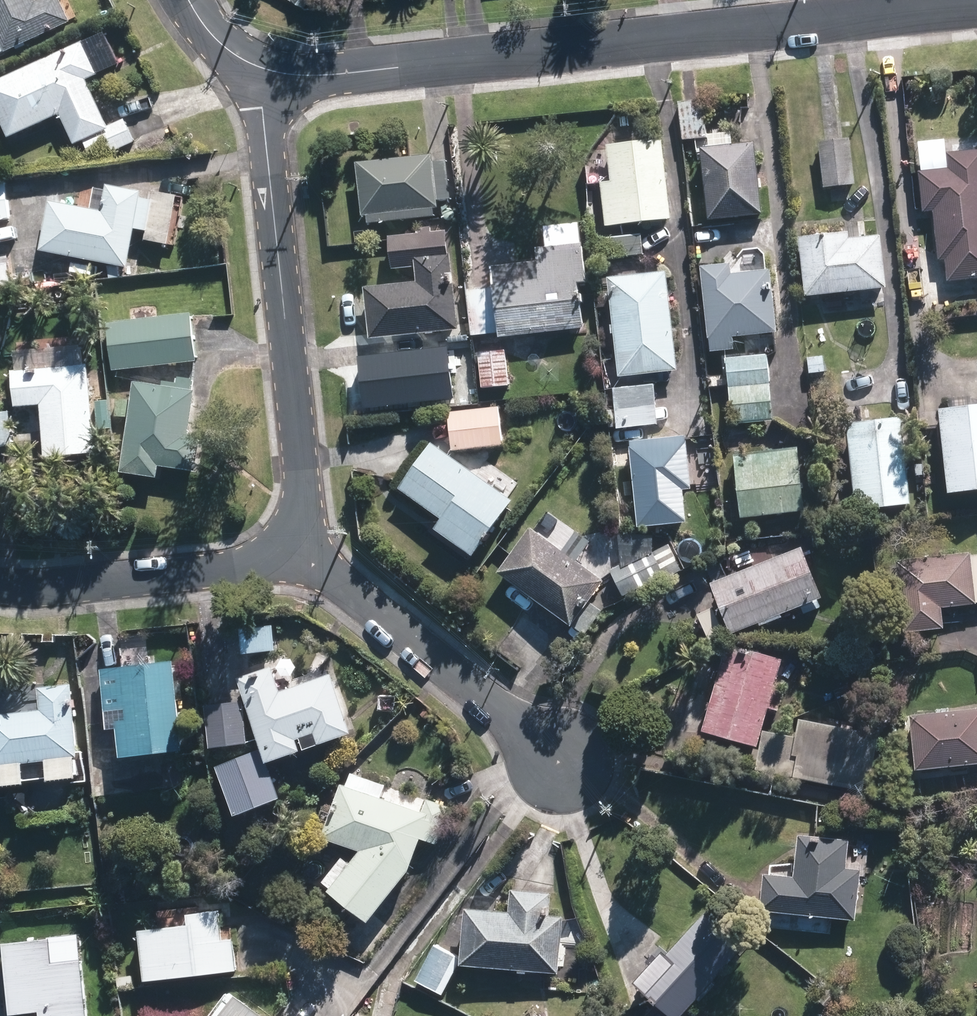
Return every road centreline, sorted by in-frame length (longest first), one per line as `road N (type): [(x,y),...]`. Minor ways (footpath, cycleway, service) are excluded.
road 1 (residential): [(259,70),(298,77),(976,5)]
road 2 (residential): [(307,561),(259,70)]
road 3 (residential): [(307,561),(572,767)]
road 4 (residential): [(0,586),(307,561)]

